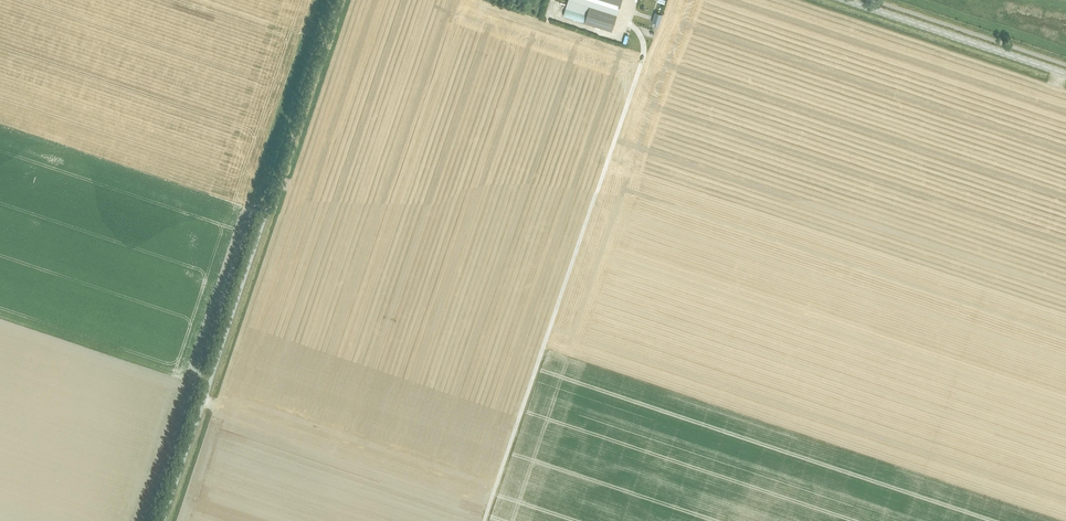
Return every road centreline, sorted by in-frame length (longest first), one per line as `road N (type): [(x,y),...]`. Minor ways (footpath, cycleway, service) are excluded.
road 1 (unclassified): [(163,520),(337,0)]
road 2 (secondary): [(1065,75),(841,0)]

